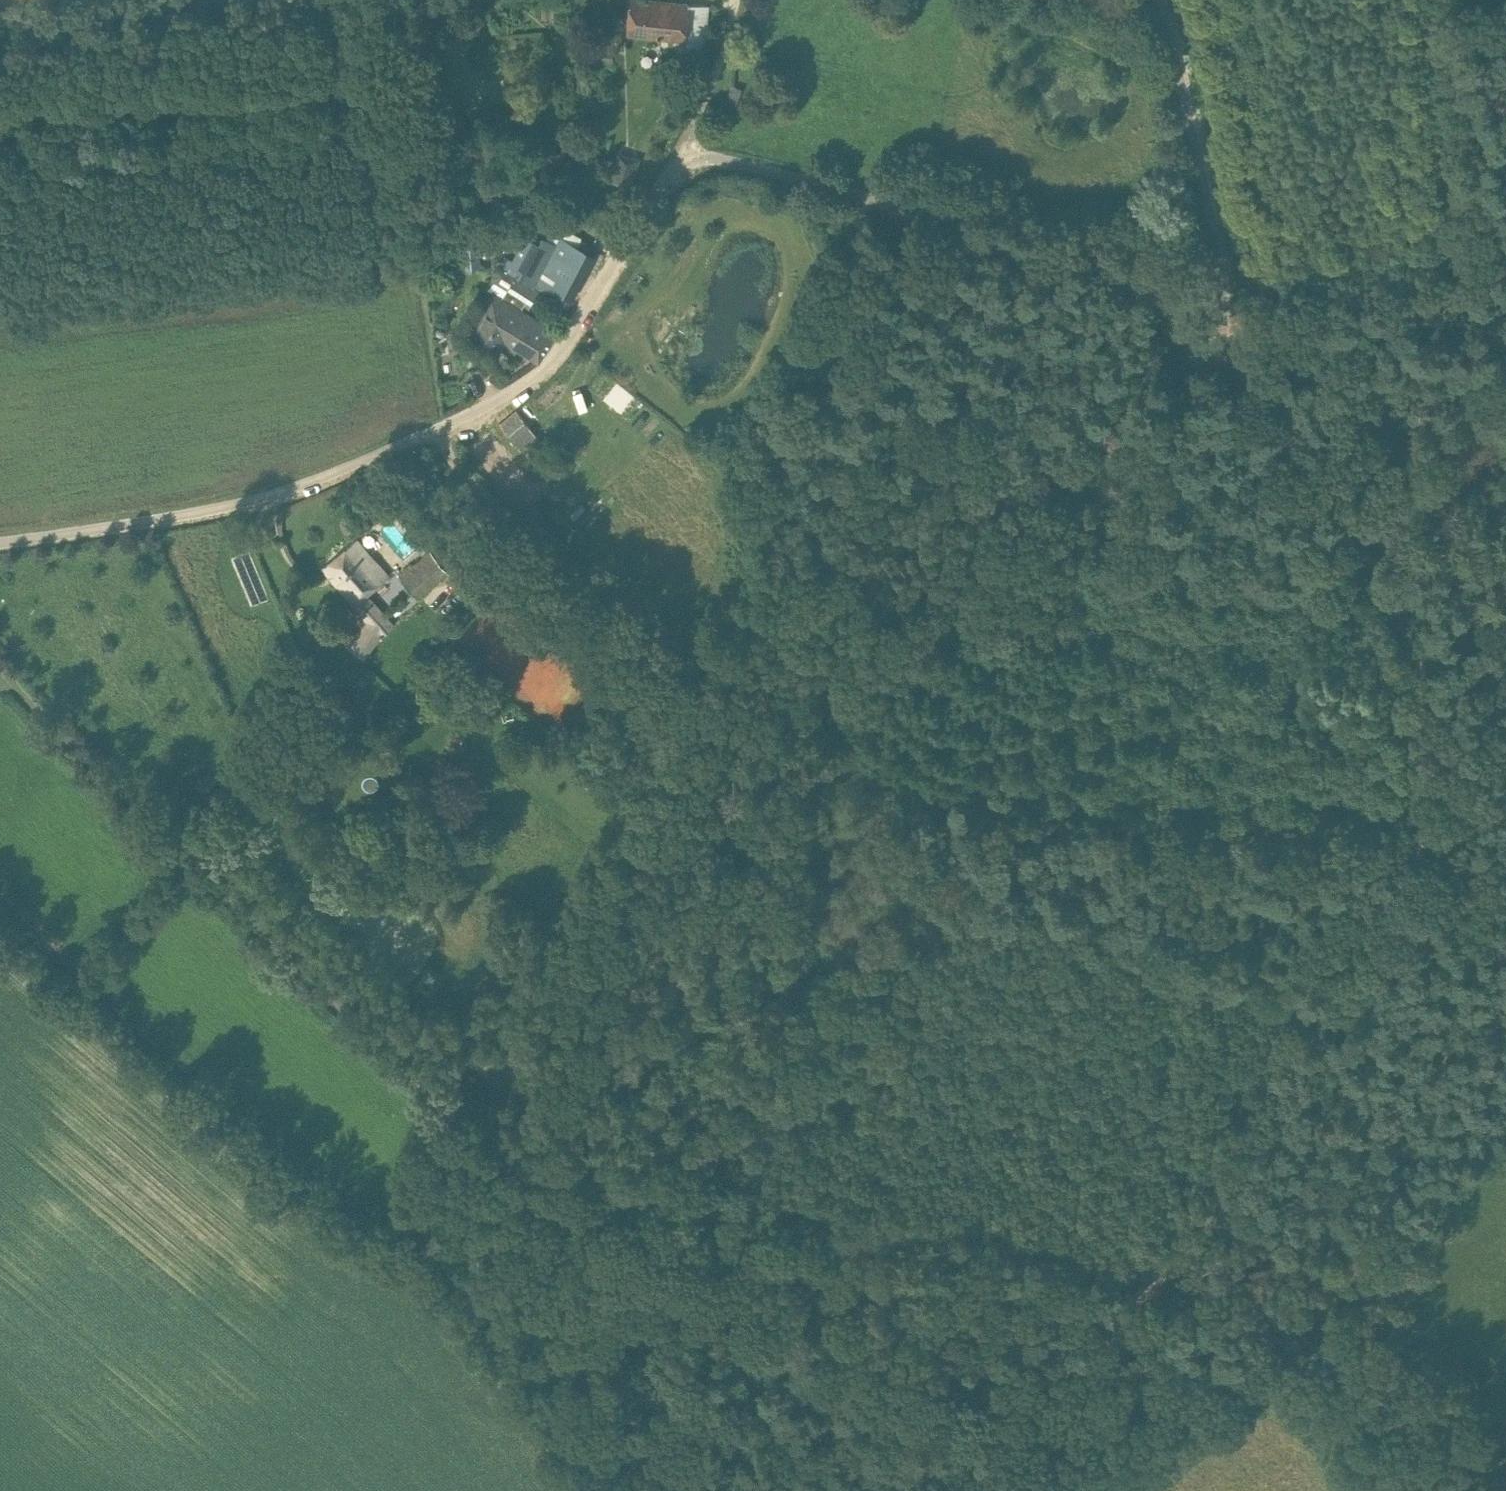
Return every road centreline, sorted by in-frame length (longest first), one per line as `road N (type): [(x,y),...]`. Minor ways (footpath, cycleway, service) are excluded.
road 1 (track): [(1220,280),(1248,375),(1364,567),(1464,793),(1470,841),(1450,884),(1037,1429)]
road 2 (track): [(1037,1429),(943,1373),(537,1186),(475,1146),(383,1067),(300,970),(0,672)]
road 3 (unclassified): [(0,543),(253,502),(372,459),(535,383),(581,324),(679,153)]
road 4 (unclassified): [(1220,280),(679,153)]
road 5 (track): [(1037,1429),(1060,1447),(1080,1446),(1259,1344),(1505,1433)]
road 6 (unclassified): [(1220,280),(1158,0)]

